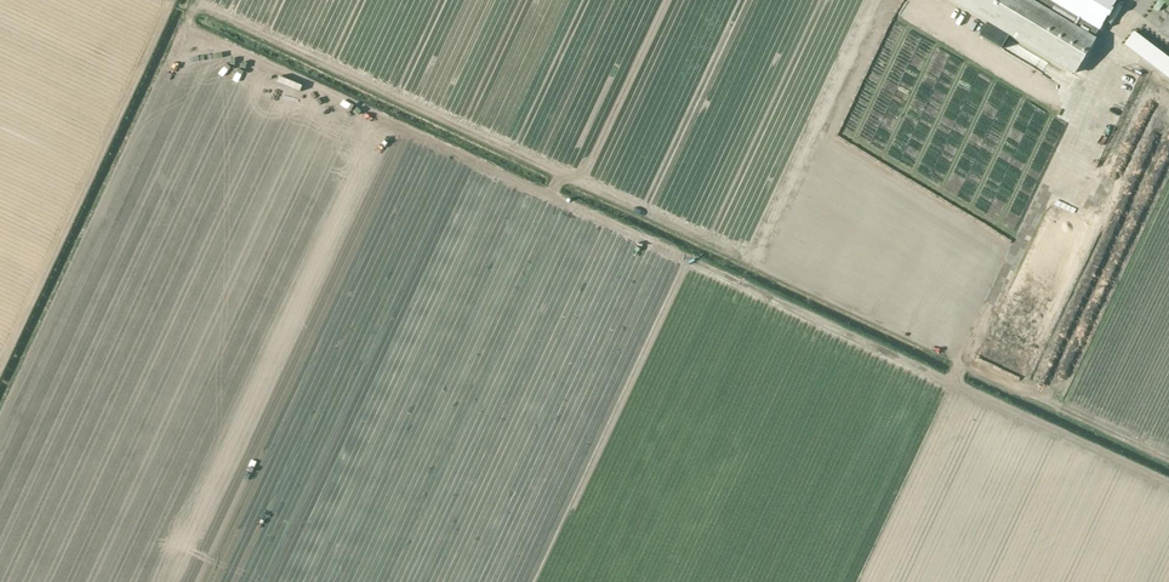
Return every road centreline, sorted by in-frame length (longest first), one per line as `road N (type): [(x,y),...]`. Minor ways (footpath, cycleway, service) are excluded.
road 1 (track): [(174,0),(0,367)]

